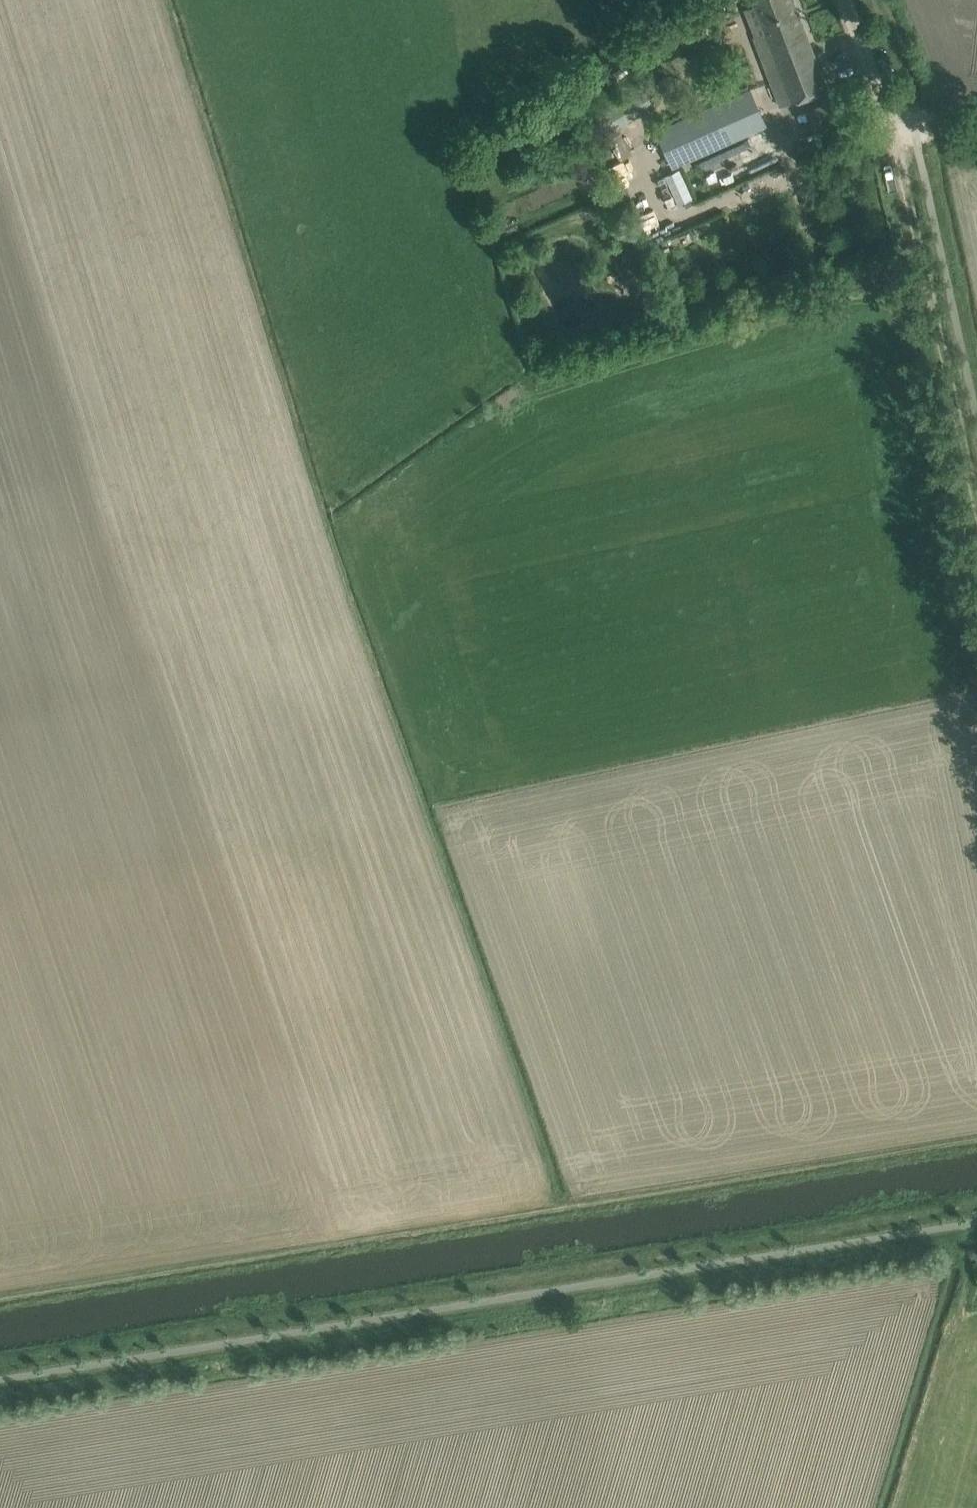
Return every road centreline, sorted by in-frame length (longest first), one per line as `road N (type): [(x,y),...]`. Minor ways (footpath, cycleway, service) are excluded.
road 1 (track): [(976,511),(894,139),(896,117)]
road 2 (unclassified): [(928,125),(885,105),(845,0)]

